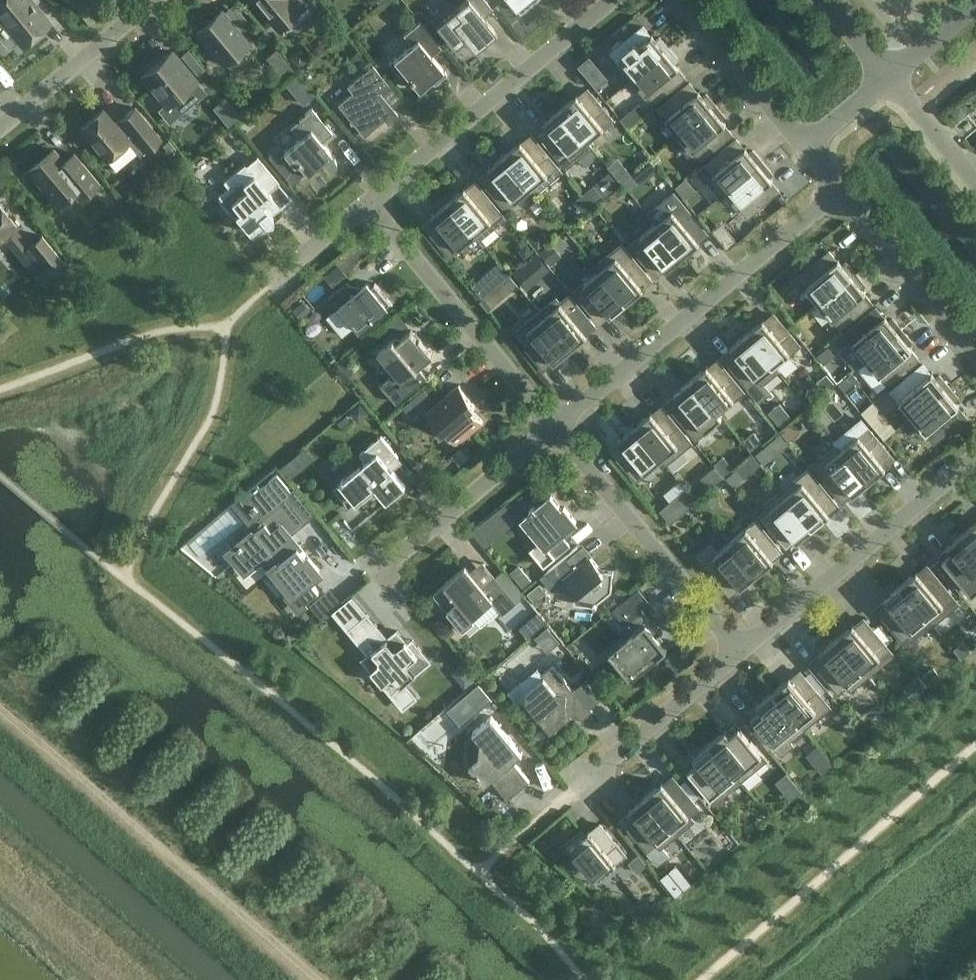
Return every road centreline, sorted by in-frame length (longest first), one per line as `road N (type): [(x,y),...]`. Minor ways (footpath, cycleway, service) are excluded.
road 1 (residential): [(547,424),(840,175)]
road 2 (residential): [(367,204),(614,0)]
road 3 (residential): [(738,658),(975,458)]
road 4 (residential): [(738,658),(547,424)]
road 5 (residential): [(547,424),(367,204)]
road 6 (residential): [(378,564),(547,424)]
road 7 (residential): [(975,337),(840,175)]
road 8 (residential): [(201,334),(367,204)]
road 9 (residential): [(151,0),(0,126)]
road 10 (residential): [(583,776),(625,754),(738,658)]
road 11 (residential): [(813,143),(684,0)]
road 12 (residential): [(975,182),(889,82)]

